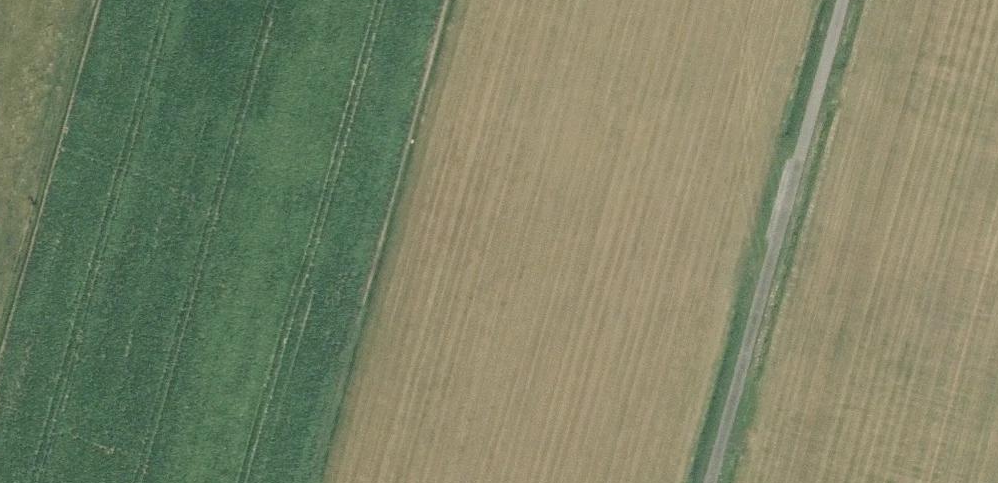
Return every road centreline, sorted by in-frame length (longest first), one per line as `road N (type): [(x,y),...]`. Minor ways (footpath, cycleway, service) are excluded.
road 1 (unclassified): [(708,482),(842,0)]

